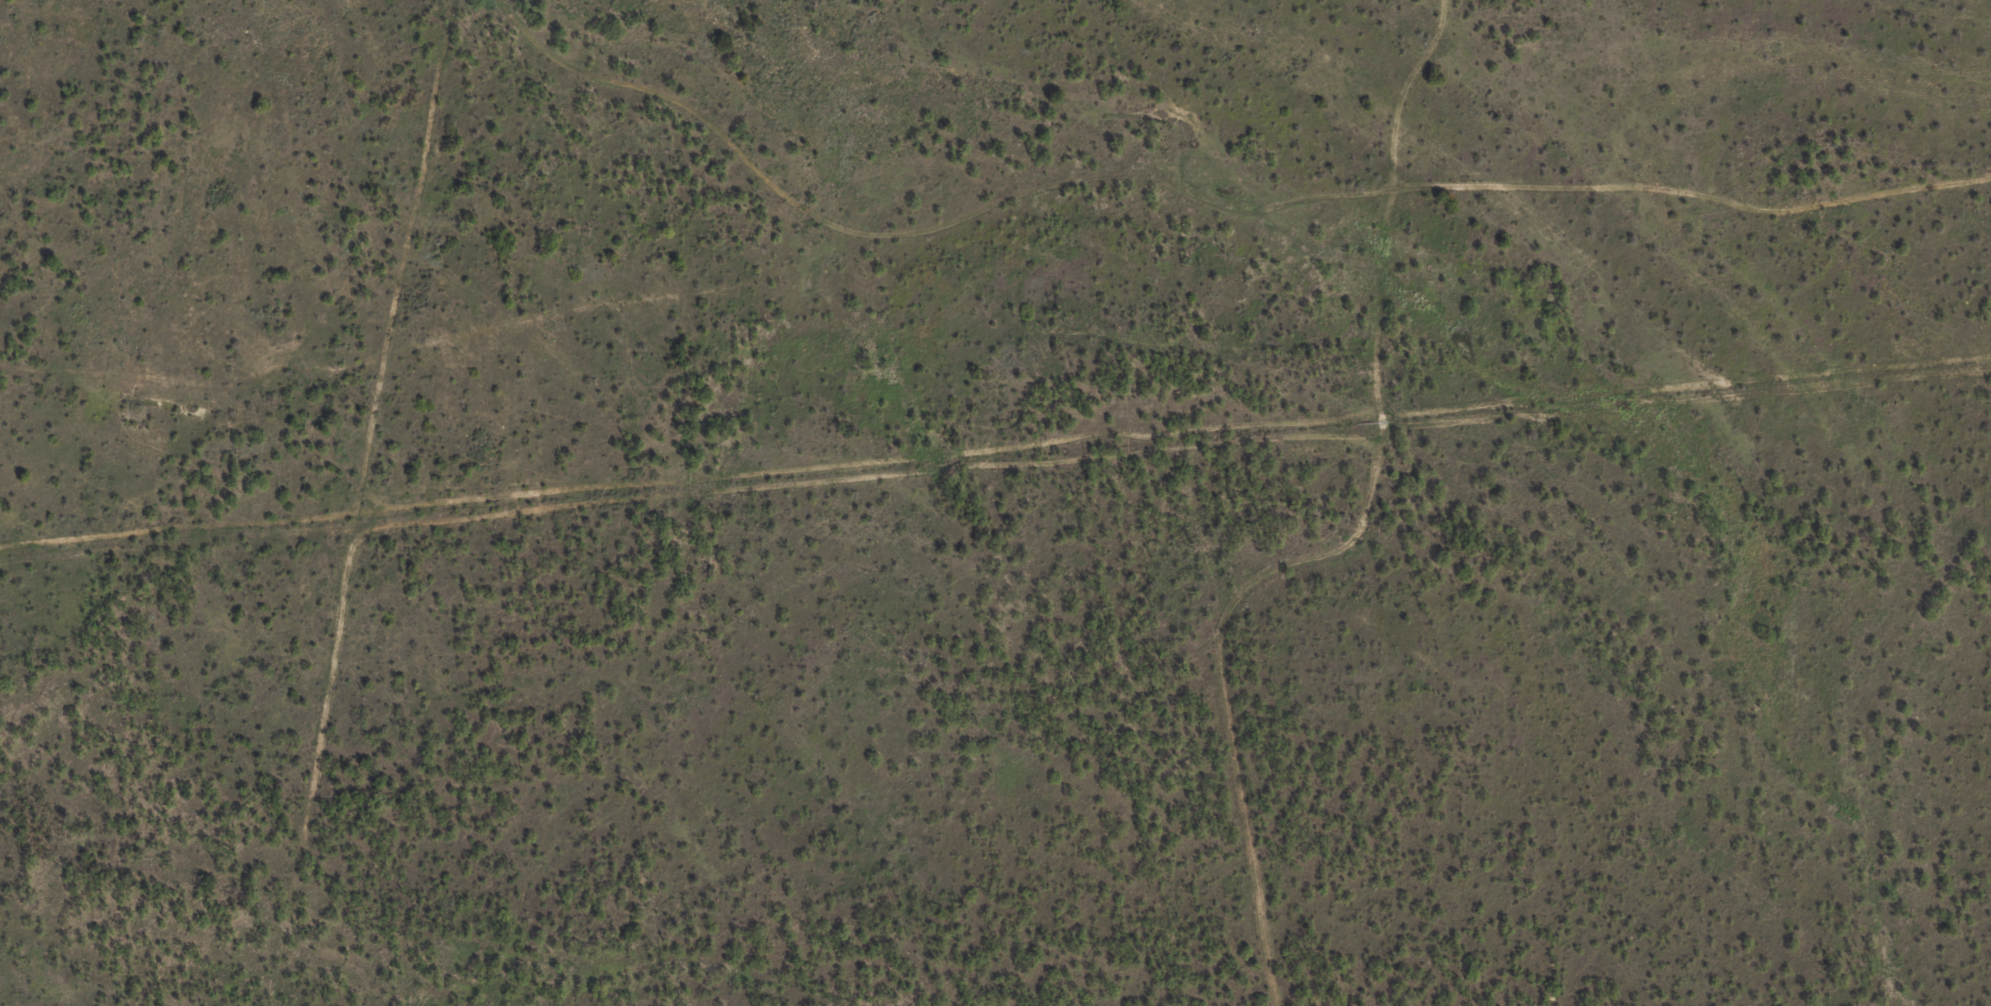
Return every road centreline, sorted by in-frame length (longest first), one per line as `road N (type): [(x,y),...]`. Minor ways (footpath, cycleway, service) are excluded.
road 1 (residential): [(0,353),(134,383),(417,357),(795,266),(801,245),(780,205),(609,63),(533,27),(502,0)]
road 2 (residential): [(801,245),(1043,190),(1184,210),(1558,174),(1760,195),(1990,172)]

